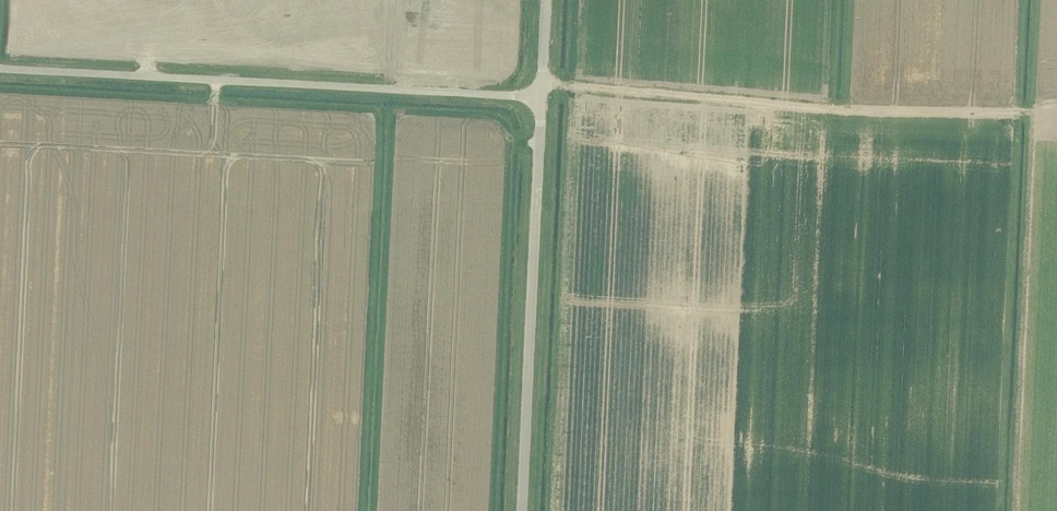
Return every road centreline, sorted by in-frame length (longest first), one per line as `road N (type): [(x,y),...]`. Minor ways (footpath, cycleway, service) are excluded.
road 1 (unclassified): [(541,97),(0,69)]
road 2 (track): [(1056,113),(857,112),(542,87)]
road 3 (unclassified): [(522,510),(541,97)]
road 4 (track): [(1014,510),(1032,114)]

